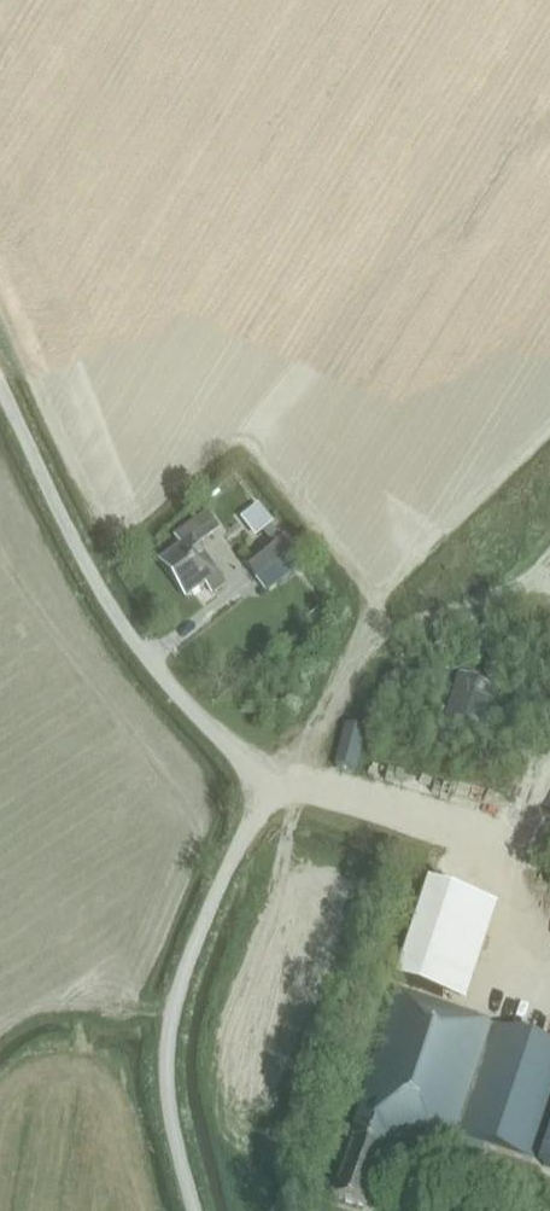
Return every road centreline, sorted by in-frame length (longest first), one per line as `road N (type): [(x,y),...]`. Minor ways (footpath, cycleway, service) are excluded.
road 1 (unclassified): [(195,1210),(169,1113),(166,1056),(177,991),(243,829),(247,782),(242,765),(103,598),(0,380)]

